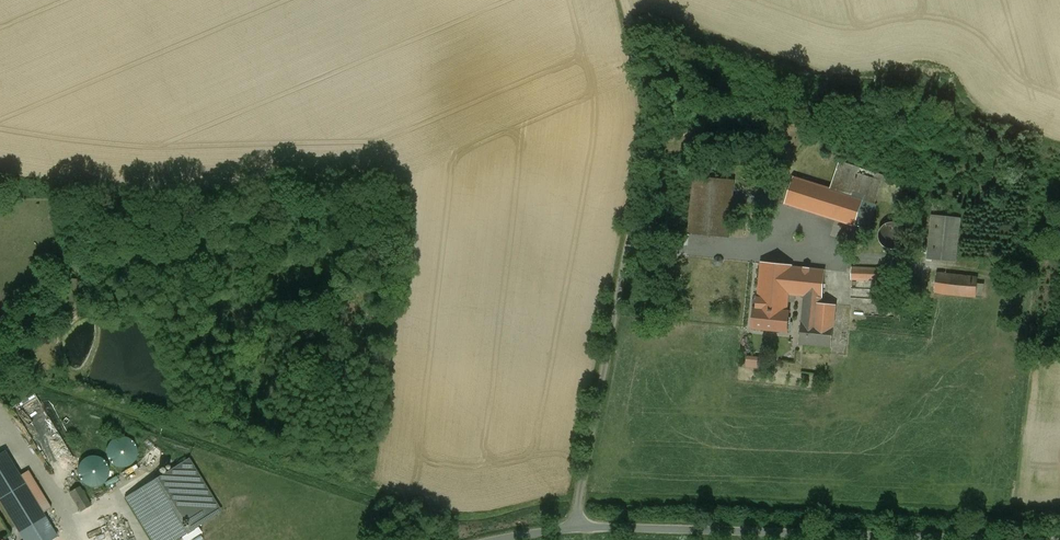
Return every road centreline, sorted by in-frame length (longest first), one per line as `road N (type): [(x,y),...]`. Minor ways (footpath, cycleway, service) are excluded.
road 1 (unclassified): [(577,528),(630,240),(659,133)]
road 2 (unclassified): [(577,528),(965,539)]

